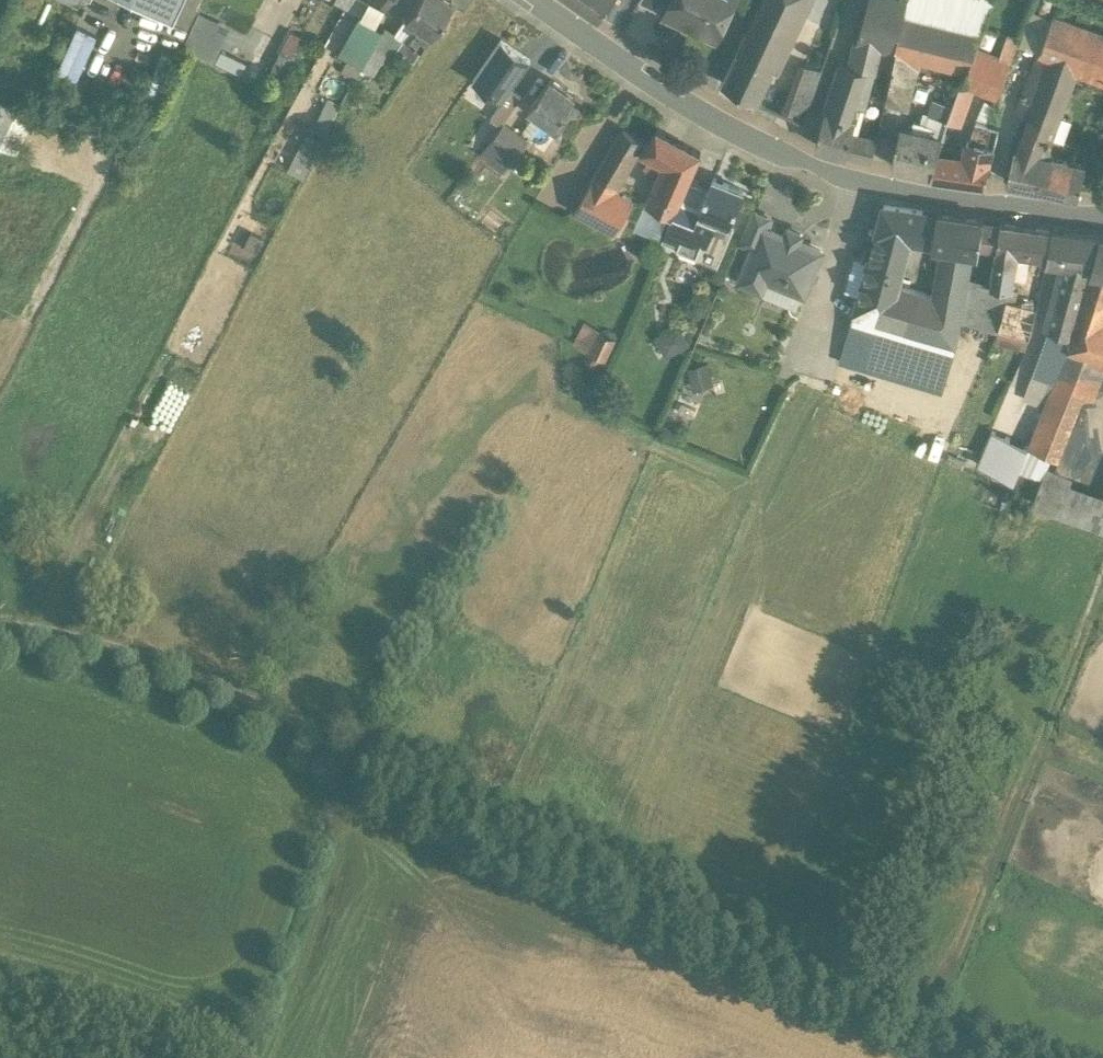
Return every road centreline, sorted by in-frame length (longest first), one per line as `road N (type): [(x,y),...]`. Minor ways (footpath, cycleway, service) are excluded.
road 1 (track): [(366,756),(1042,1057)]
road 2 (tertiary): [(534,0),(720,123),(826,169),(888,188),(1102,221)]
road 3 (track): [(945,1010),(1102,608)]
road 4 (track): [(0,632),(128,661),(366,756)]
road 5 (track): [(264,1057),(355,788)]

